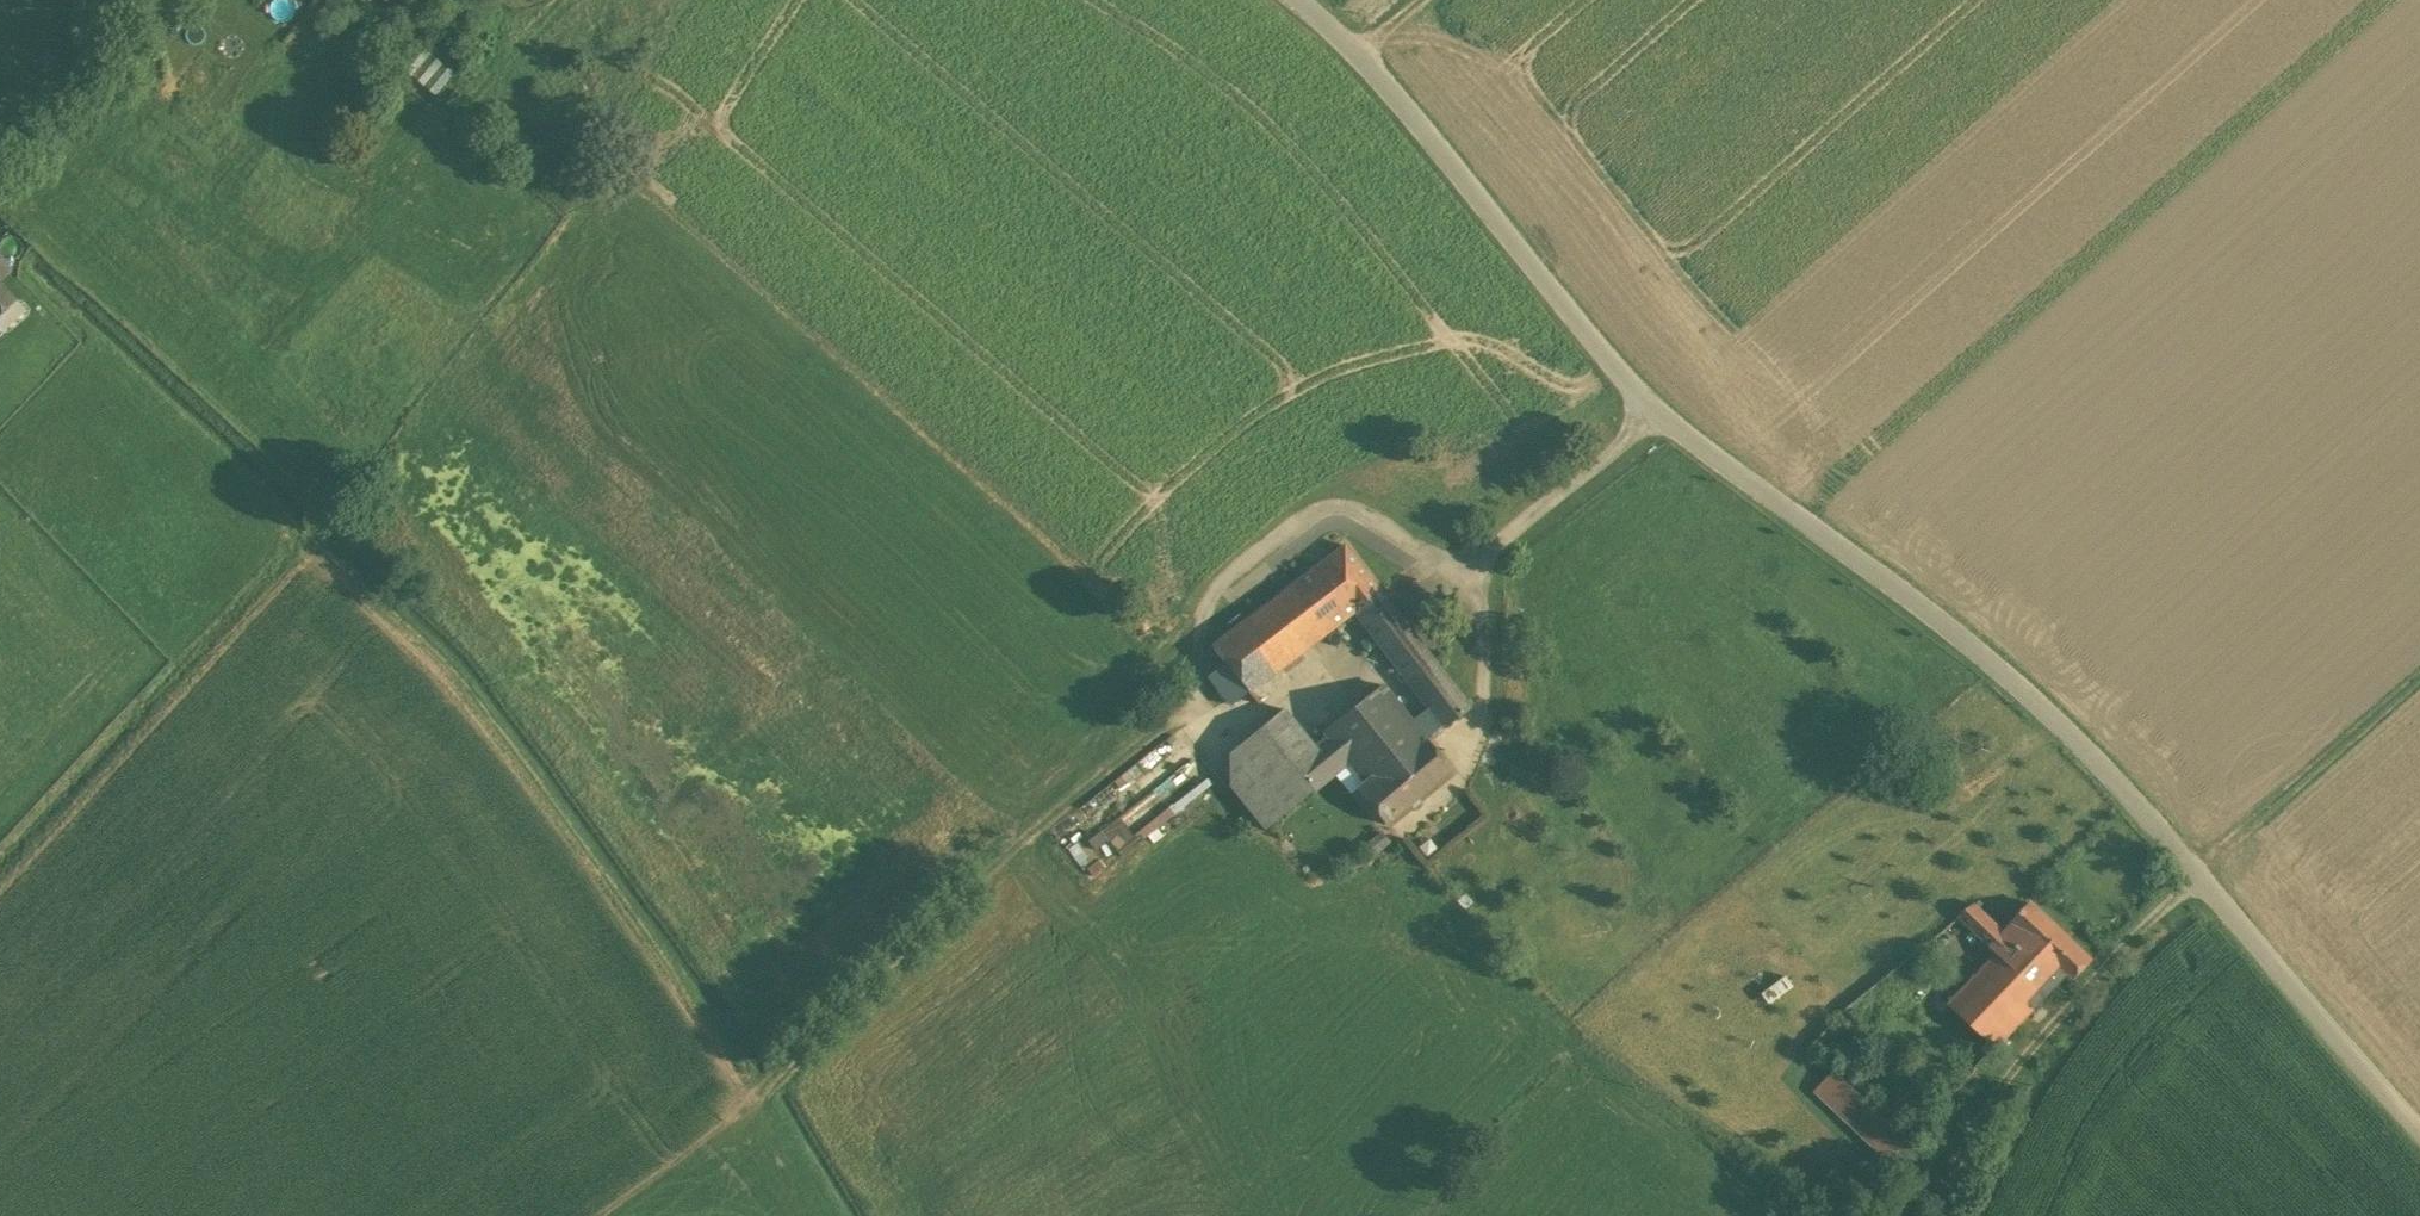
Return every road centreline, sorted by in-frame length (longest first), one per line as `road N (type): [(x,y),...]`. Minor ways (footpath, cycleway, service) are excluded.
road 1 (unclassified): [(1297,0),(1392,92),(1657,413),(2001,669),(2124,790),(2419,1131)]
road 2 (track): [(1192,708),(999,860),(799,1050),(738,1125)]
road 3 (track): [(1482,553),(1369,511),(1324,509),(1250,559),(1211,597),(1192,708),(1207,731)]
road 4 (track): [(1949,1215),(1988,1116),(2035,1039),(2198,880)]

